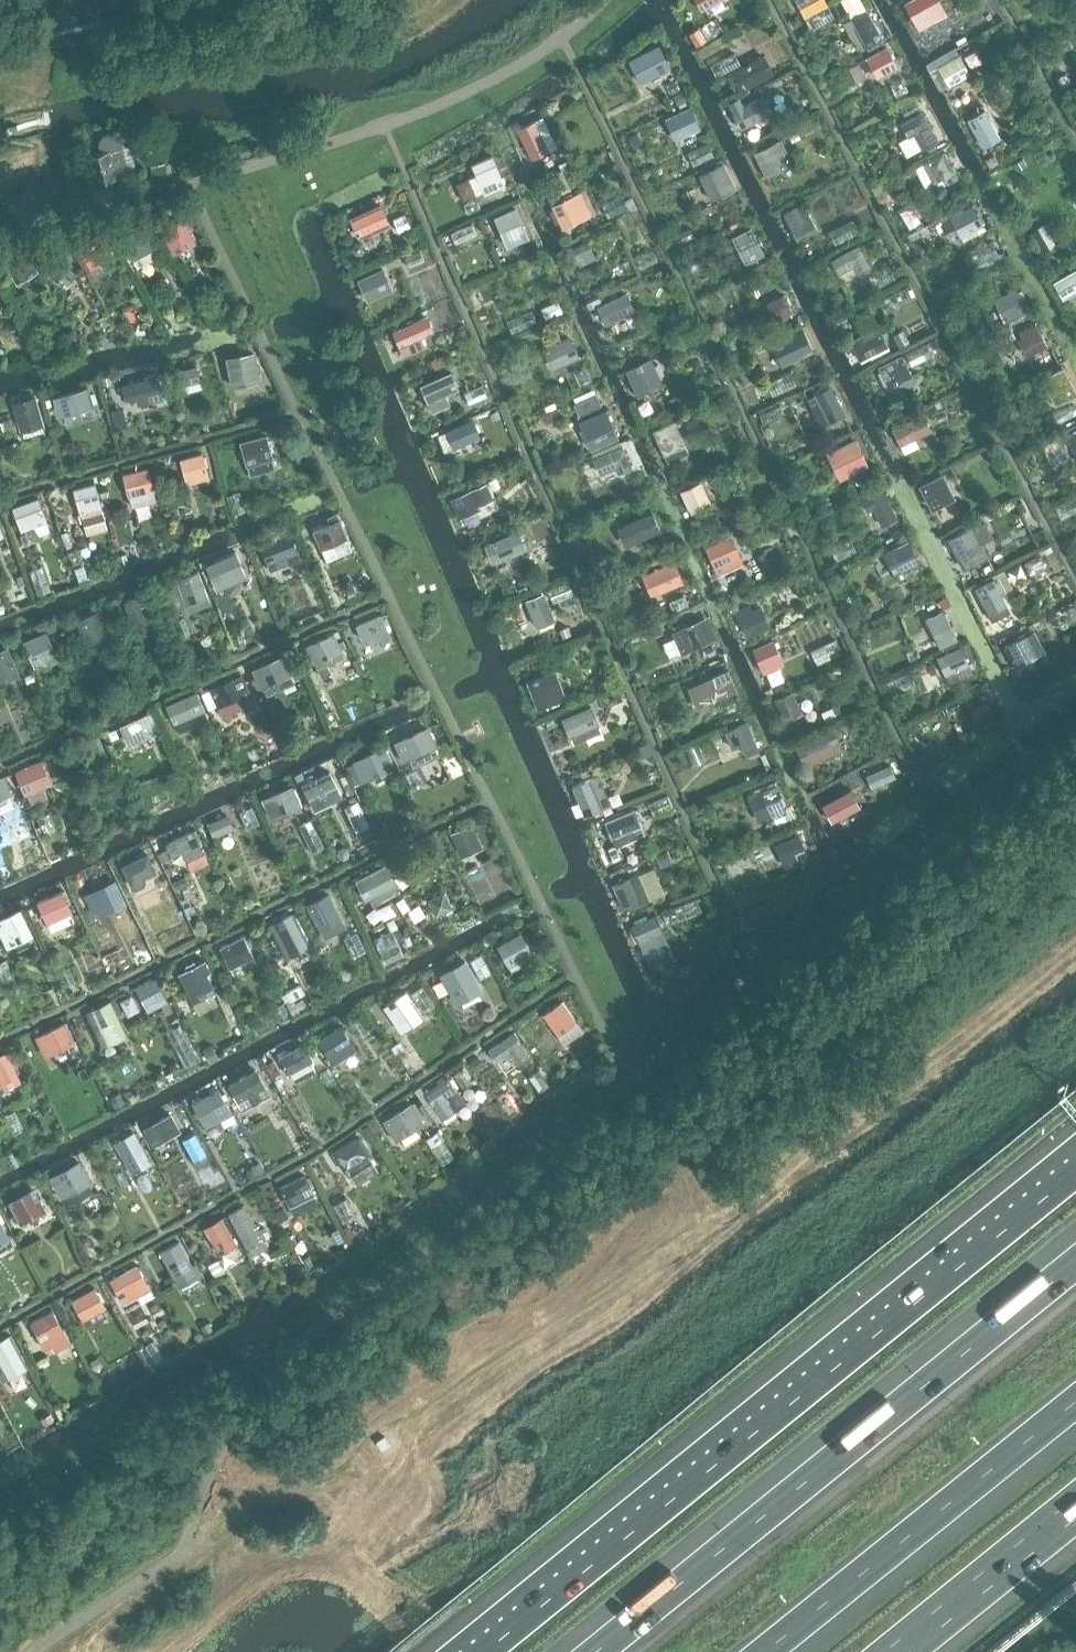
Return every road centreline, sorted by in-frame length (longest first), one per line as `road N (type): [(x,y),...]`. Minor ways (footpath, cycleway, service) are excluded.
road 1 (motorway): [(1075,1160),(461,1651)]
road 2 (motorway): [(1075,1263),(595,1651)]
road 3 (motorway): [(764,1651),(1075,1400)]
road 4 (motorway): [(900,1651),(1075,1511)]

